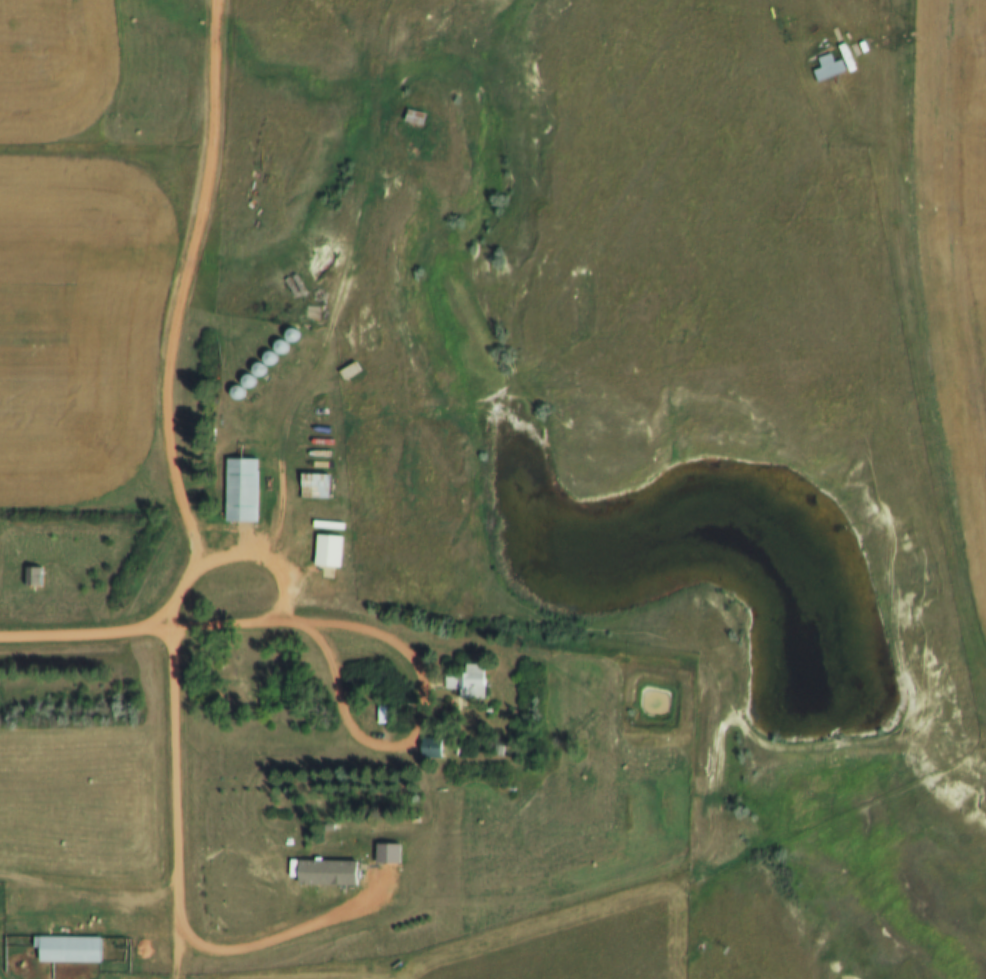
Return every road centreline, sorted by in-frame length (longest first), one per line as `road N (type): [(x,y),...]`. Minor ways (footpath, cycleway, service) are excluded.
road 1 (track): [(220,0),(204,233),(170,340),(162,450),(198,568)]

